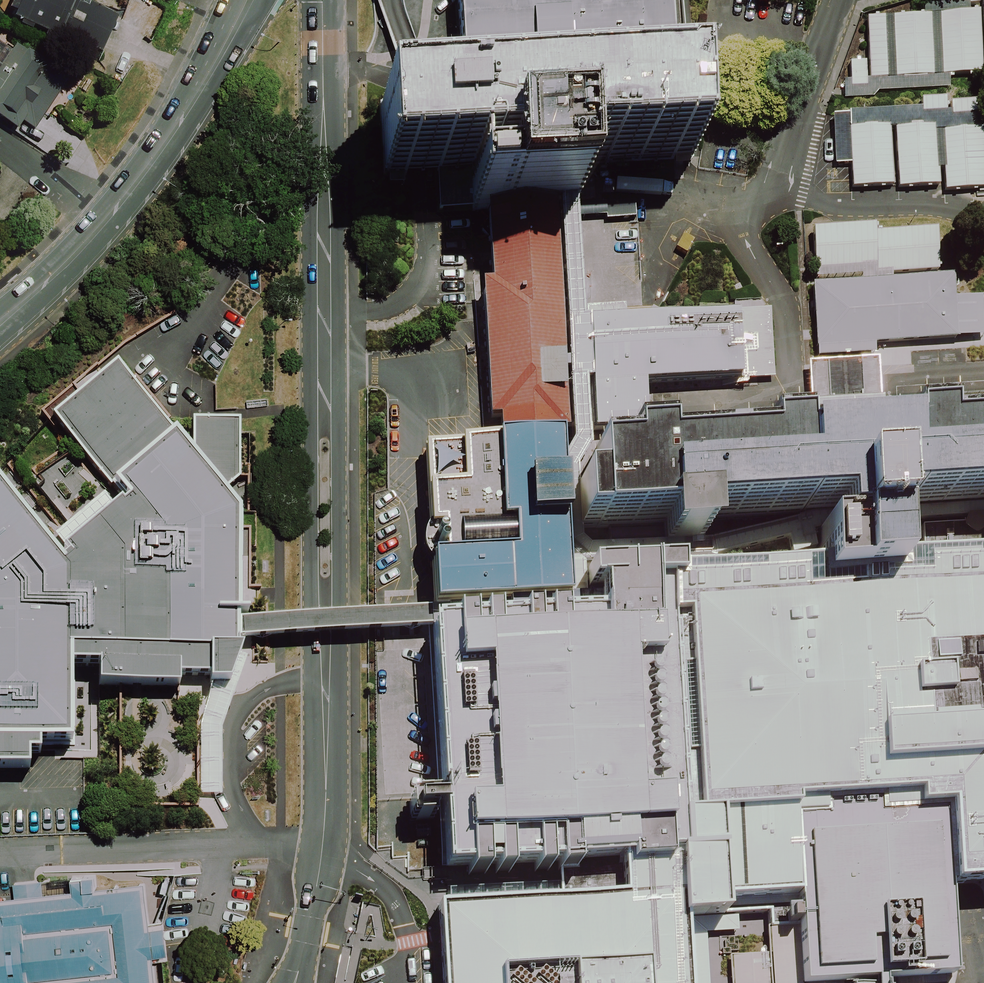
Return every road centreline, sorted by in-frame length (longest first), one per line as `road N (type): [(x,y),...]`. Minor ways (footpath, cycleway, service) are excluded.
road 1 (residential): [(294,982),(329,846),(332,756),(320,0)]
road 2 (secondary): [(249,0),(140,175),(91,236),(0,319)]

